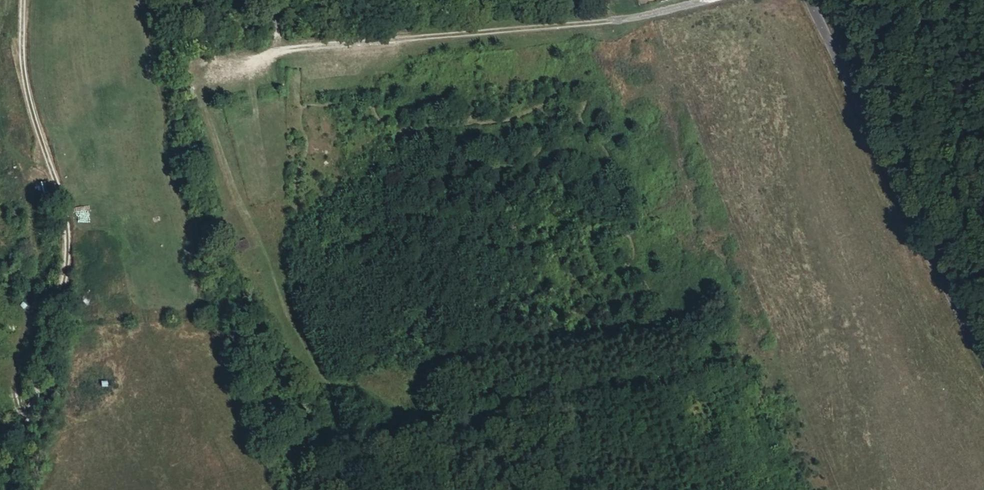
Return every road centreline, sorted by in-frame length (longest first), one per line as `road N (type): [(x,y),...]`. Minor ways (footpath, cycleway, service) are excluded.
road 1 (track): [(16,489),(70,259),(21,62),(23,0)]
road 2 (track): [(705,0),(606,21),(218,59)]
road 3 (tertiary): [(983,363),(809,0)]

